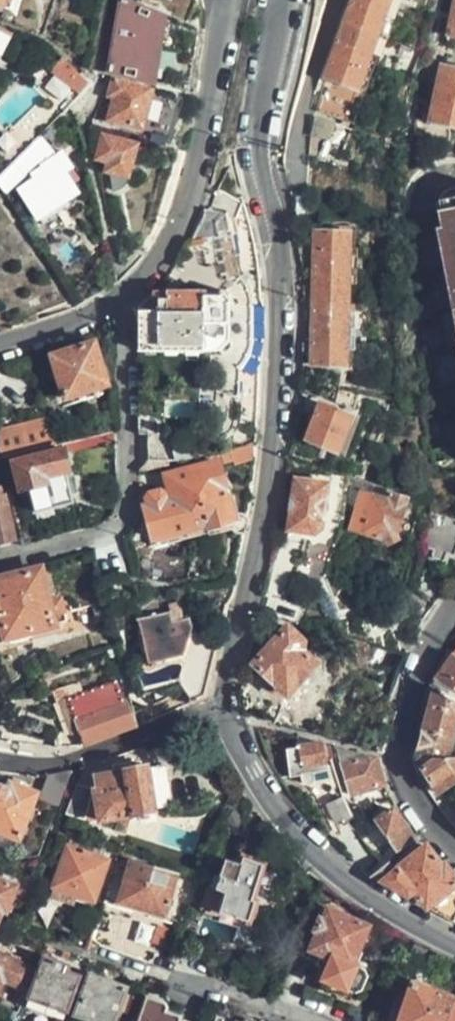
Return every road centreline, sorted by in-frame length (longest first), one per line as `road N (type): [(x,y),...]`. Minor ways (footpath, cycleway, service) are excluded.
road 1 (residential): [(283,0),(258,135),(276,244),(281,371),(261,530),(226,704)]
road 2 (residential): [(121,297),(129,503),(123,525),(0,561)]
road 3 (residential): [(226,704),(253,771),(300,838),(366,894),(454,944)]
road 4 (residential): [(121,297),(165,245),(186,191),(216,76),(224,0)]
road 5 (residential): [(454,848),(404,781),(396,732),(413,676),(454,607)]
road 6 (residential): [(0,759),(46,765),(124,745),(226,704)]
road 7 (residential): [(0,343),(121,297)]

